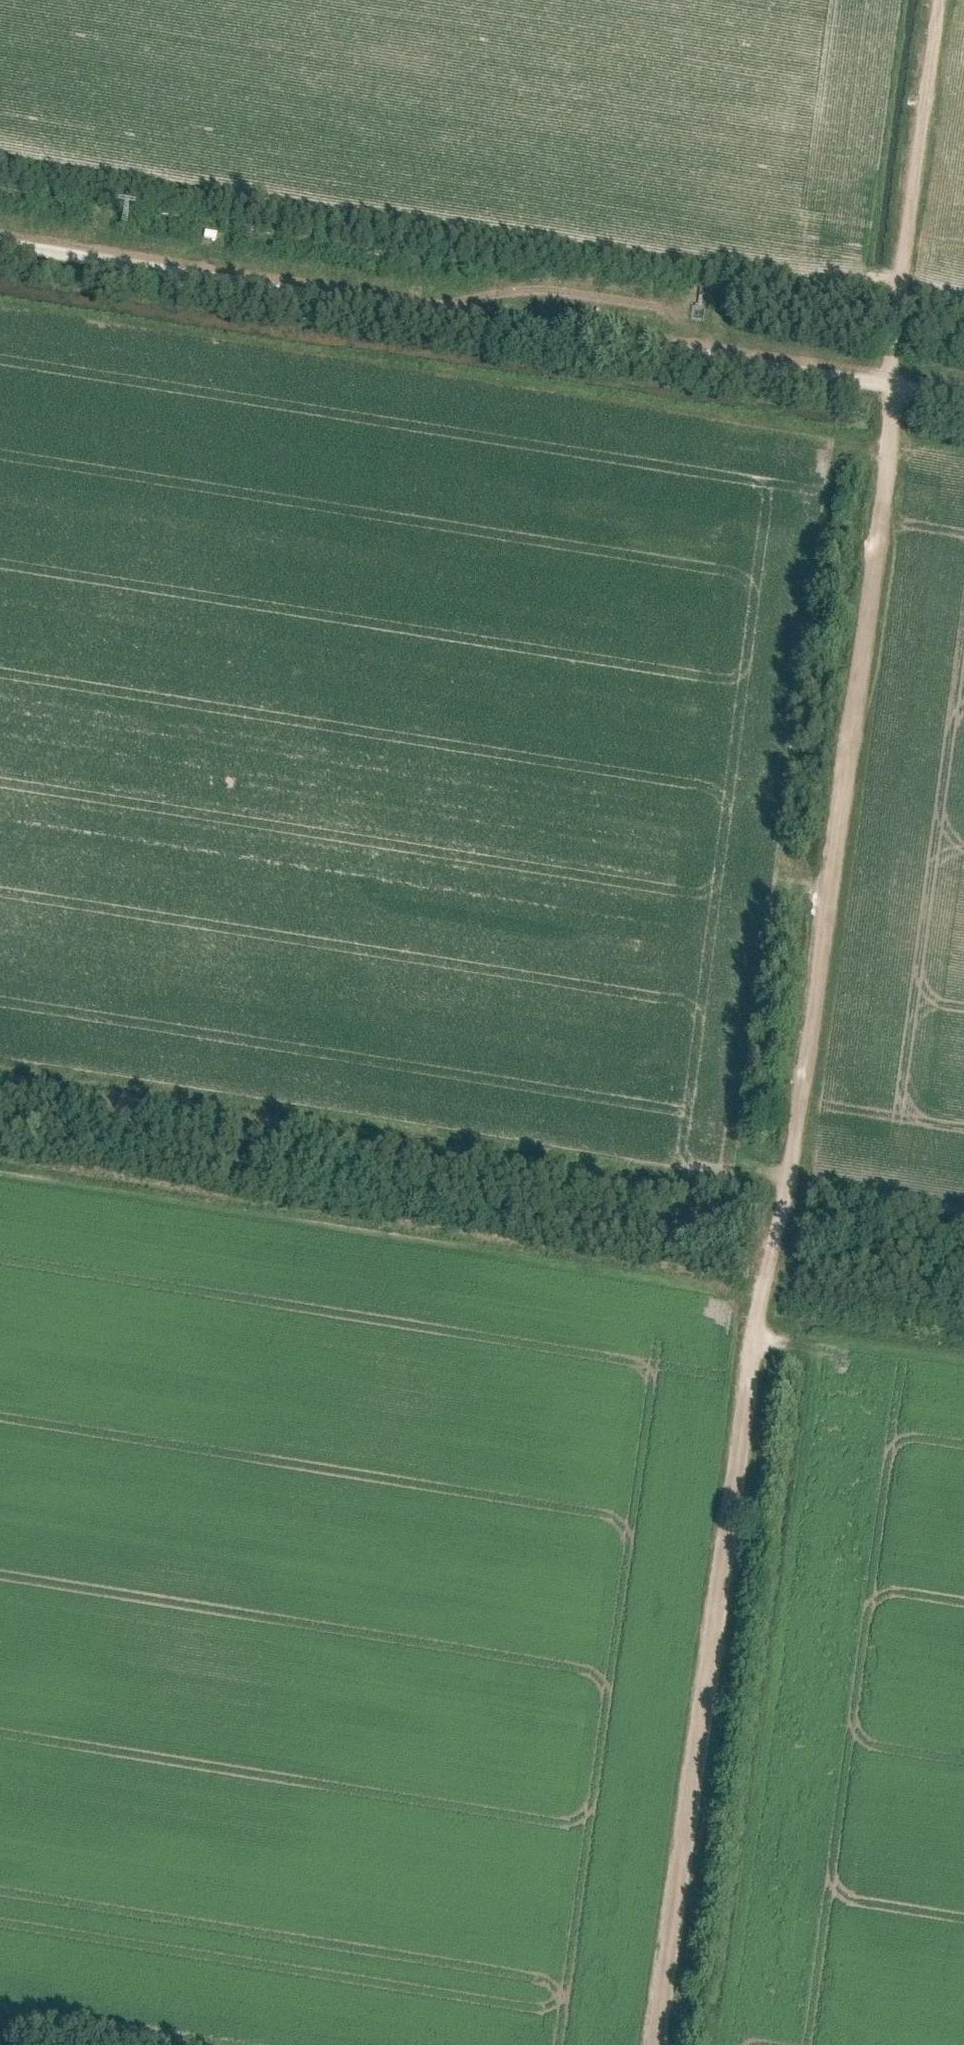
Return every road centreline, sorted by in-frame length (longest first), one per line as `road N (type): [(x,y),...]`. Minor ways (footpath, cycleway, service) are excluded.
road 1 (track): [(660,2044),(896,440),(933,0)]
road 2 (track): [(963,390),(0,235)]

